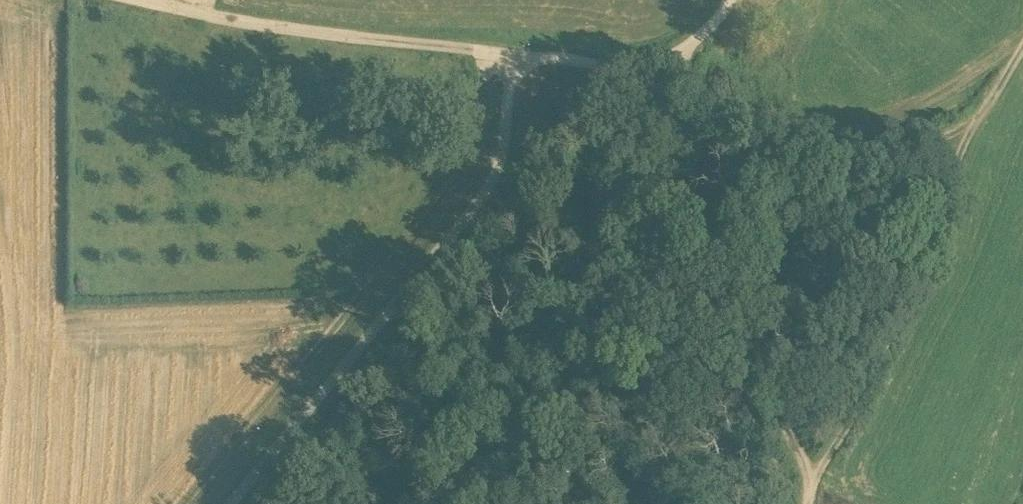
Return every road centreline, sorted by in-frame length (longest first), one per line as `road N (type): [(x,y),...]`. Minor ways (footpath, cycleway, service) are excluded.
road 1 (track): [(489,64),(483,113),(444,200),(194,503)]
road 2 (track): [(1022,57),(974,126),(853,158),(760,137),(703,108),(666,74)]
road 3 (track): [(974,126),(940,217),(808,503)]
road 4 (track): [(489,64),(107,0)]
road 5 (track): [(810,486),(773,385),(782,269),(760,137)]

